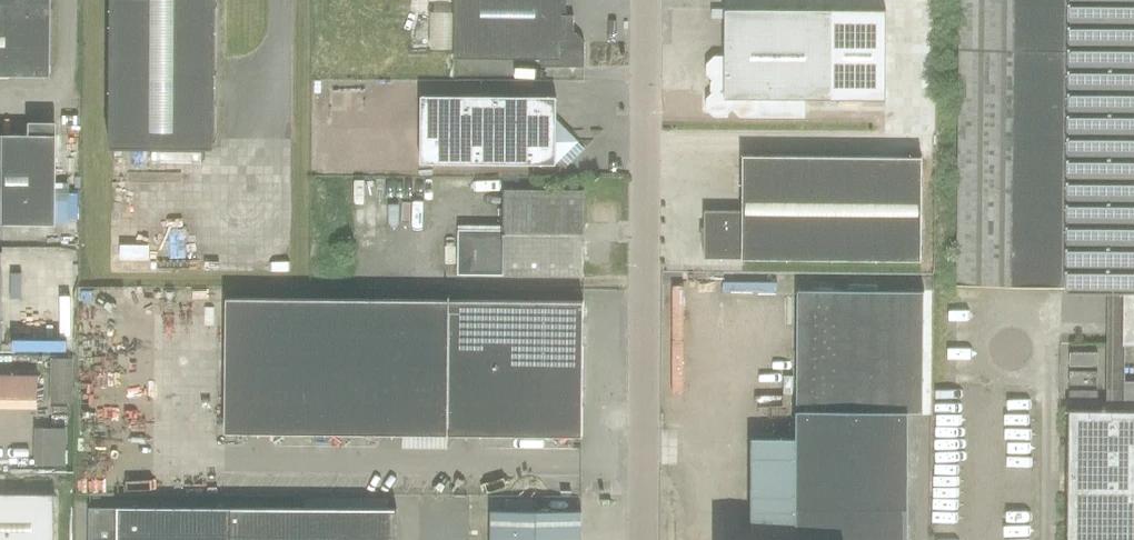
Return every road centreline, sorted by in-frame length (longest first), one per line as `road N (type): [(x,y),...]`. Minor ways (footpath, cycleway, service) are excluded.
road 1 (unclassified): [(646,539),(648,0)]

